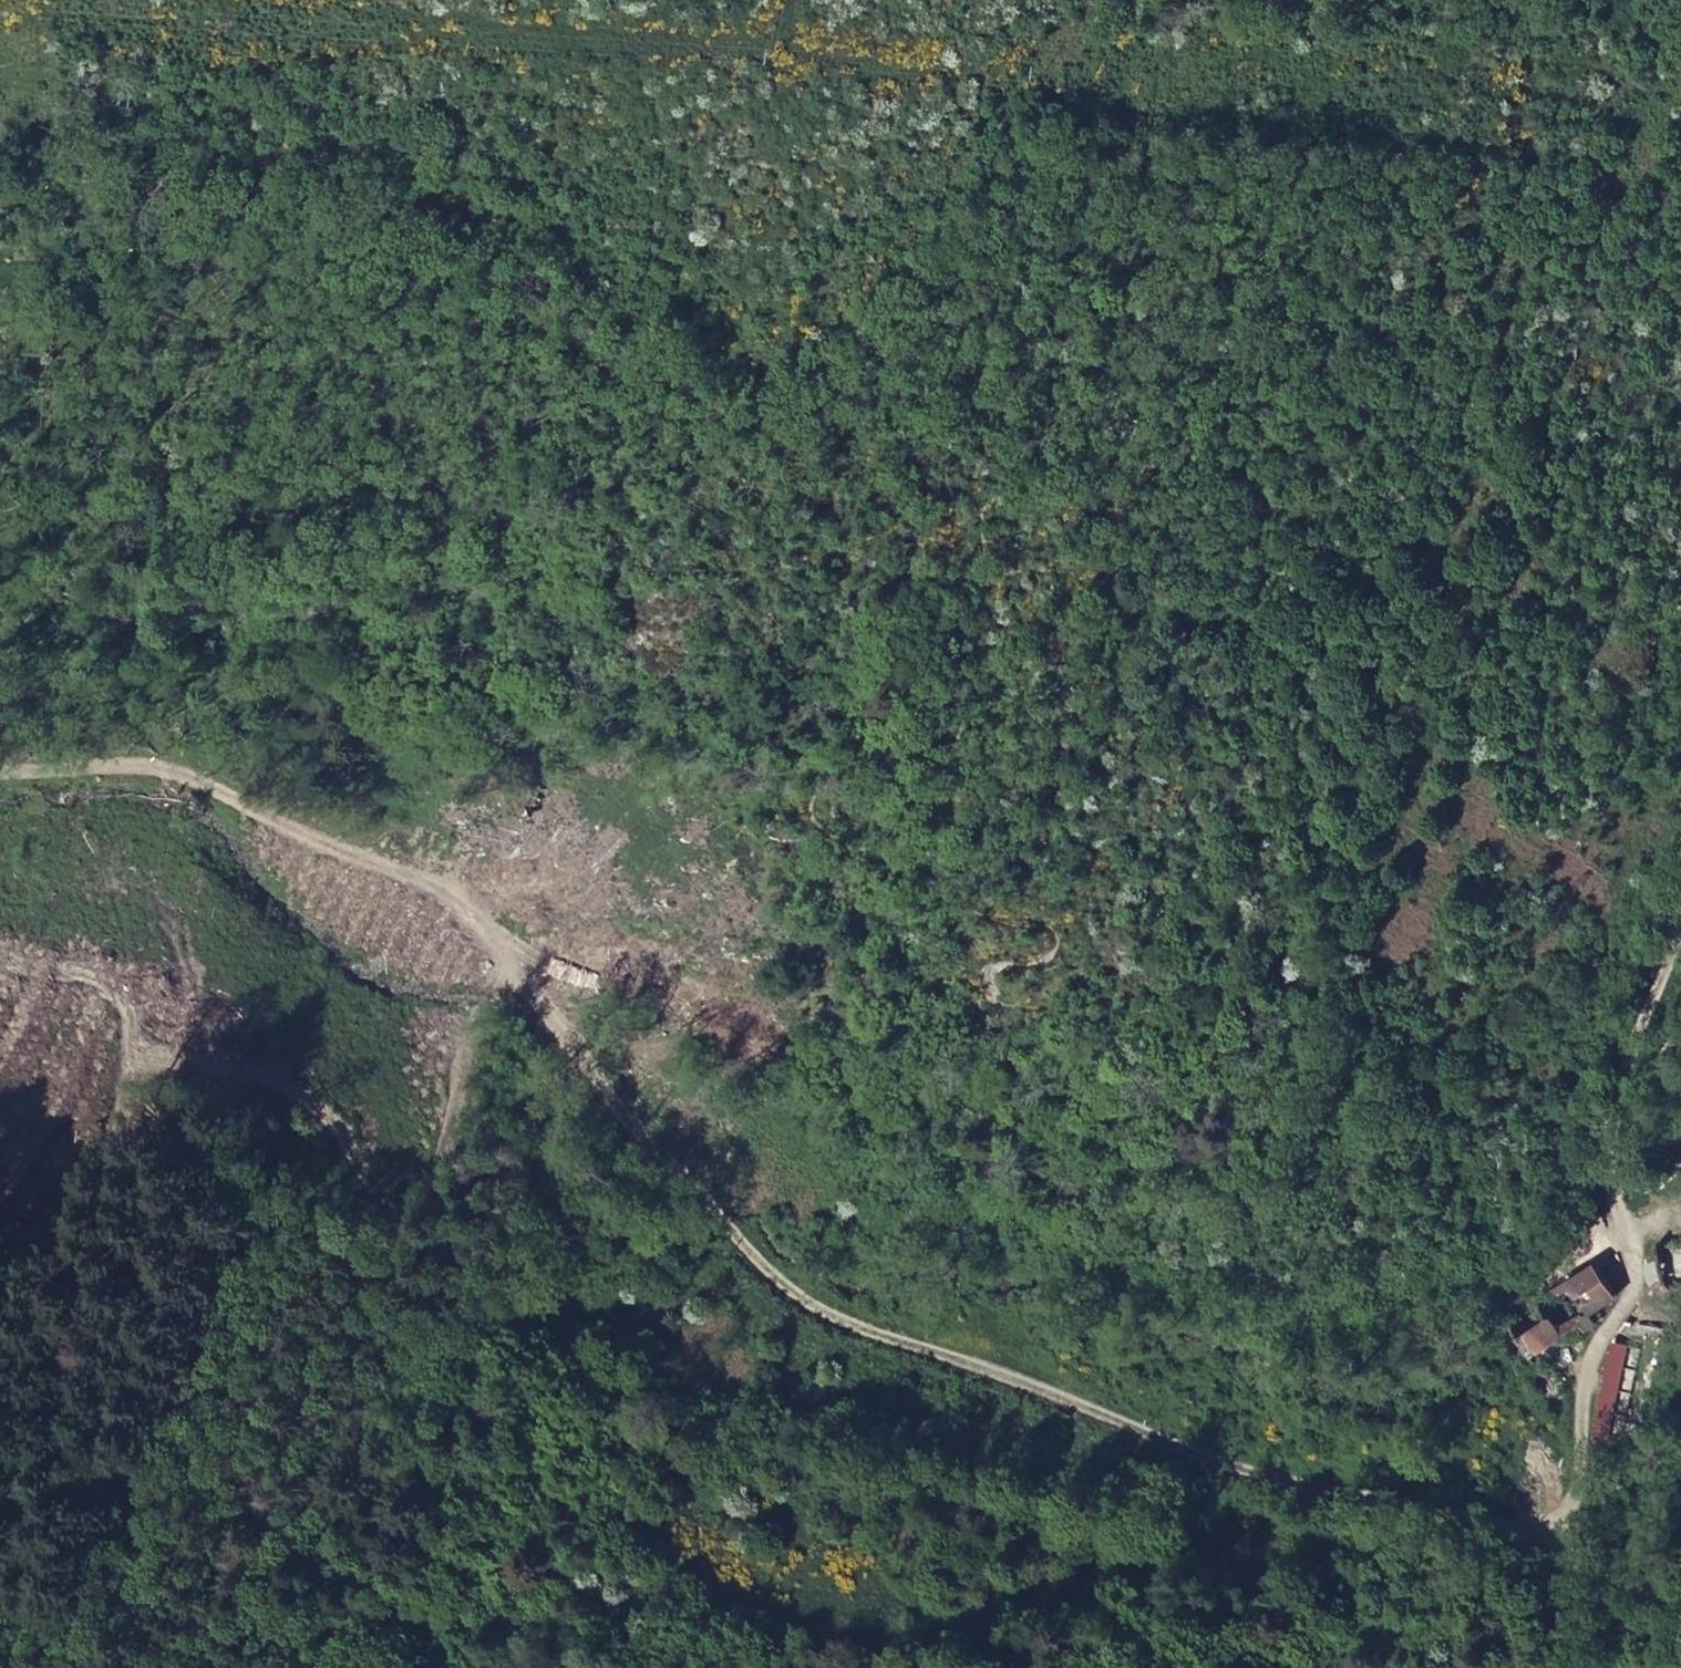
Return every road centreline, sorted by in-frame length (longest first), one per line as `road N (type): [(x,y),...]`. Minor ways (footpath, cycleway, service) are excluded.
road 1 (track): [(0,773),(50,773),(300,819),(476,920),(547,1013),(797,1297),(888,1338),(1220,1425),(1564,1530)]
road 2 (track): [(1564,1530),(1652,1319),(1600,1140),(1680,946)]

